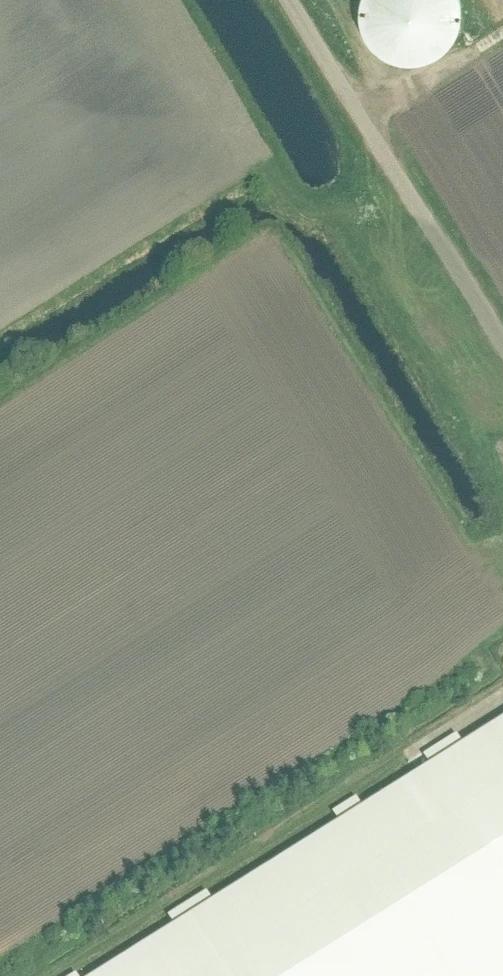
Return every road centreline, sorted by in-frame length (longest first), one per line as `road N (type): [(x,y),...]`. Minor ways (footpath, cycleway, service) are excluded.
road 1 (unclassified): [(502,342),(293,0)]

